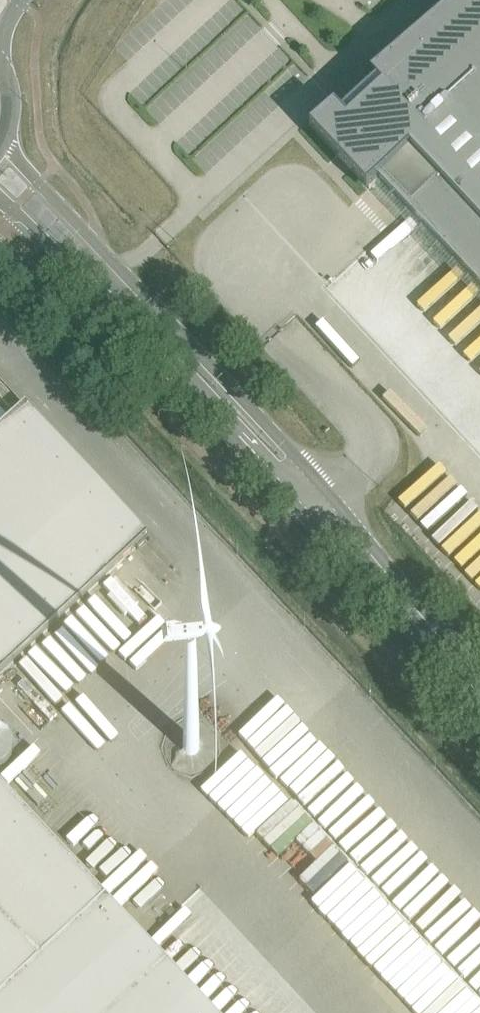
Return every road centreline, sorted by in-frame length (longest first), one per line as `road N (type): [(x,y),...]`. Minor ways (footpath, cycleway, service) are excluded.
road 1 (tertiary): [(408,602),(389,564),(328,491),(0,159)]
road 2 (tertiary): [(0,207),(90,281),(368,580),(408,602)]

